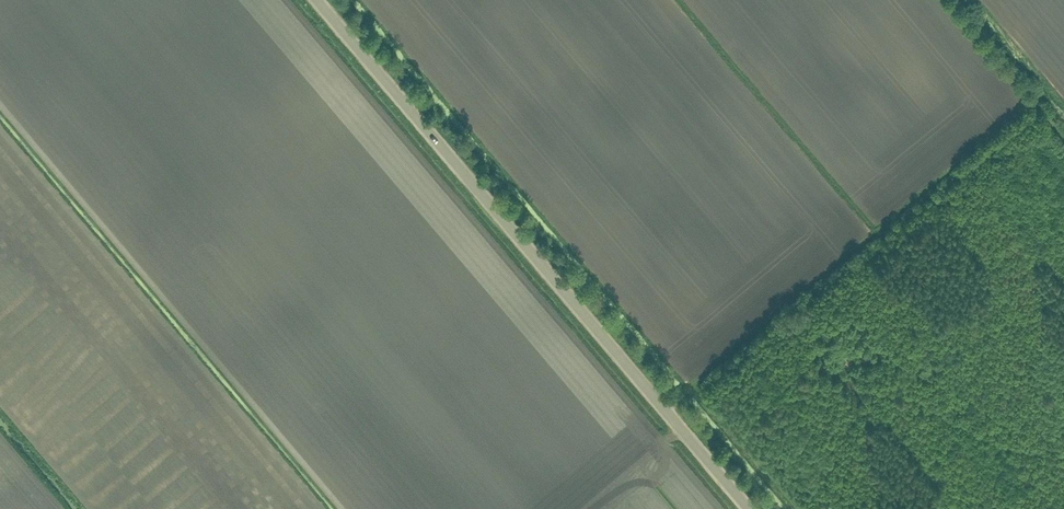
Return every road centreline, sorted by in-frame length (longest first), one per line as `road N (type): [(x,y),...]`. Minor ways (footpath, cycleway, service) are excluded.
road 1 (tertiary): [(748,508),(316,0)]

